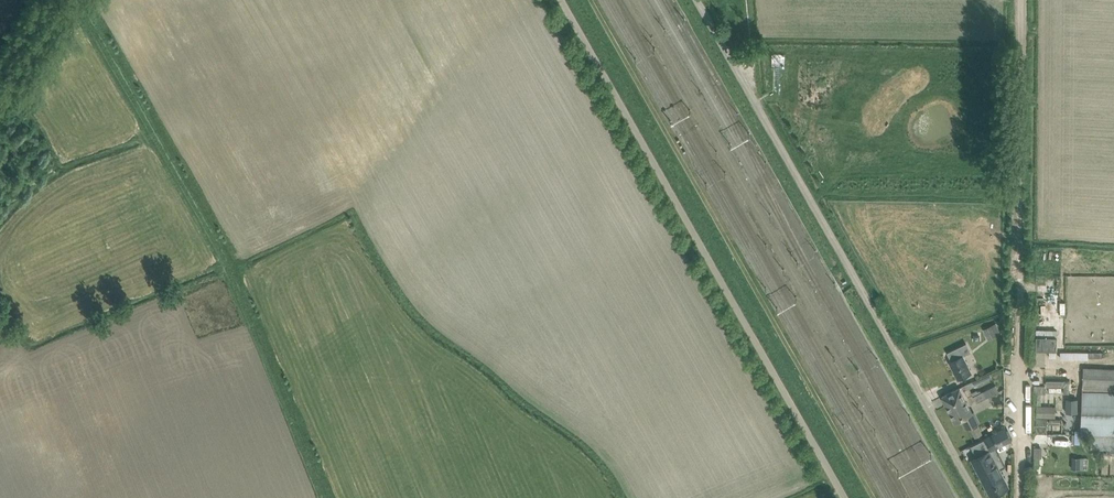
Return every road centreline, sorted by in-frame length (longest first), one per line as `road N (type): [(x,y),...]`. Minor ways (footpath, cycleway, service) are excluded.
road 1 (unclassified): [(845,497),(562,0)]
road 2 (unclassified): [(810,199),(981,497)]
road 3 (track): [(1019,497),(1020,203)]
road 4 (unclassified): [(810,199),(697,0)]
road 5 (track): [(1020,203),(1020,0)]
road 6 (track): [(69,0),(0,111)]

